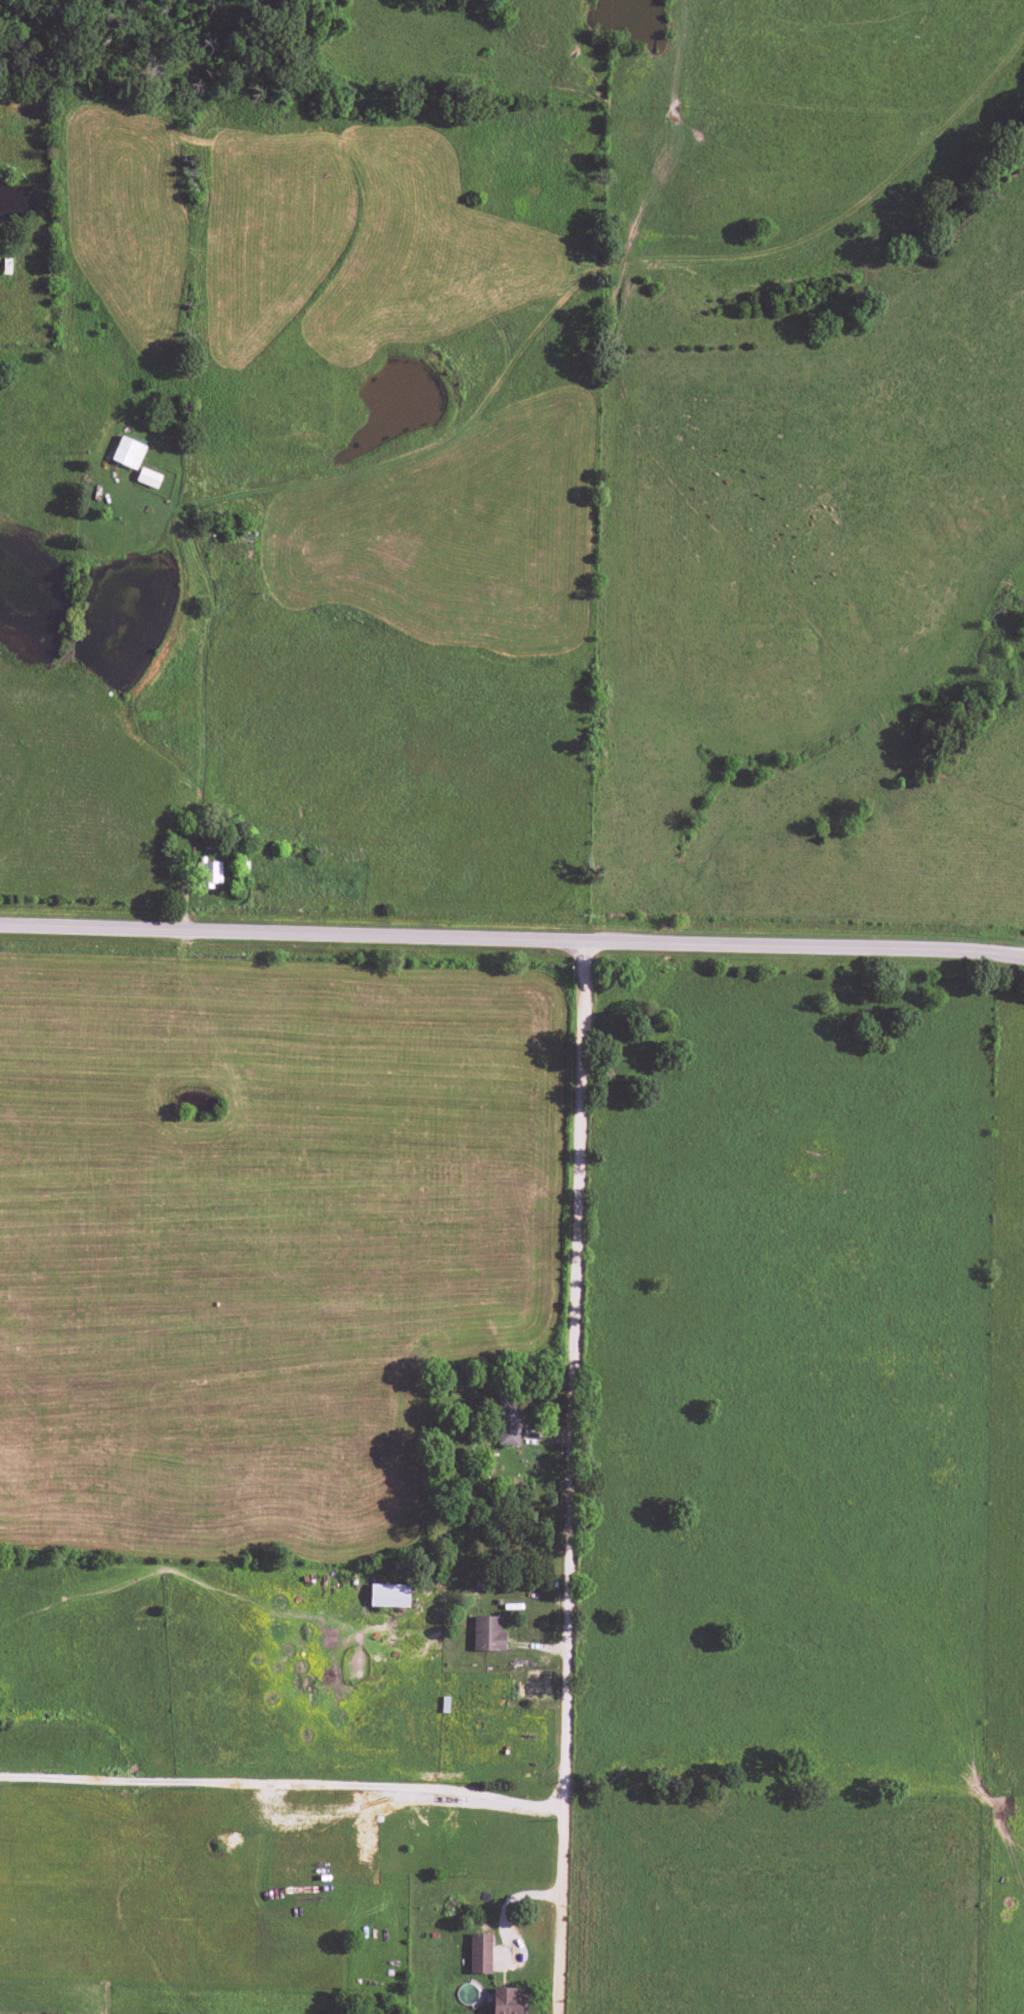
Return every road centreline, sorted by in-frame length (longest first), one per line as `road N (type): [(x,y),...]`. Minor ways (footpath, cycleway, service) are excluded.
road 1 (residential): [(558,2013),(589,938)]
road 2 (secondary): [(1023,957),(896,945),(0,922)]

